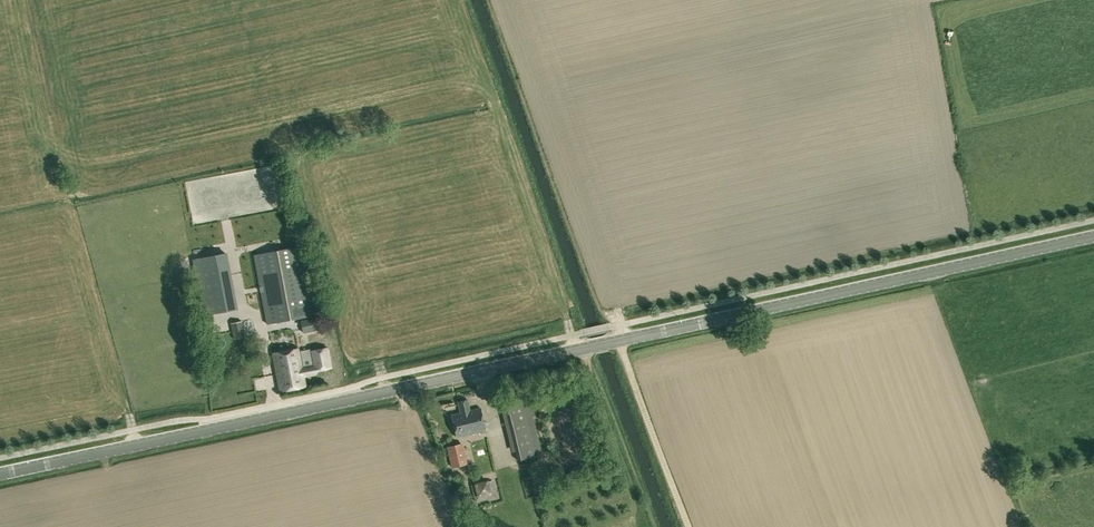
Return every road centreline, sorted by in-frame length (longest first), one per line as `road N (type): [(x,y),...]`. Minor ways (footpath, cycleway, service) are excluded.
road 1 (secondary): [(0,475),(1093,236)]

